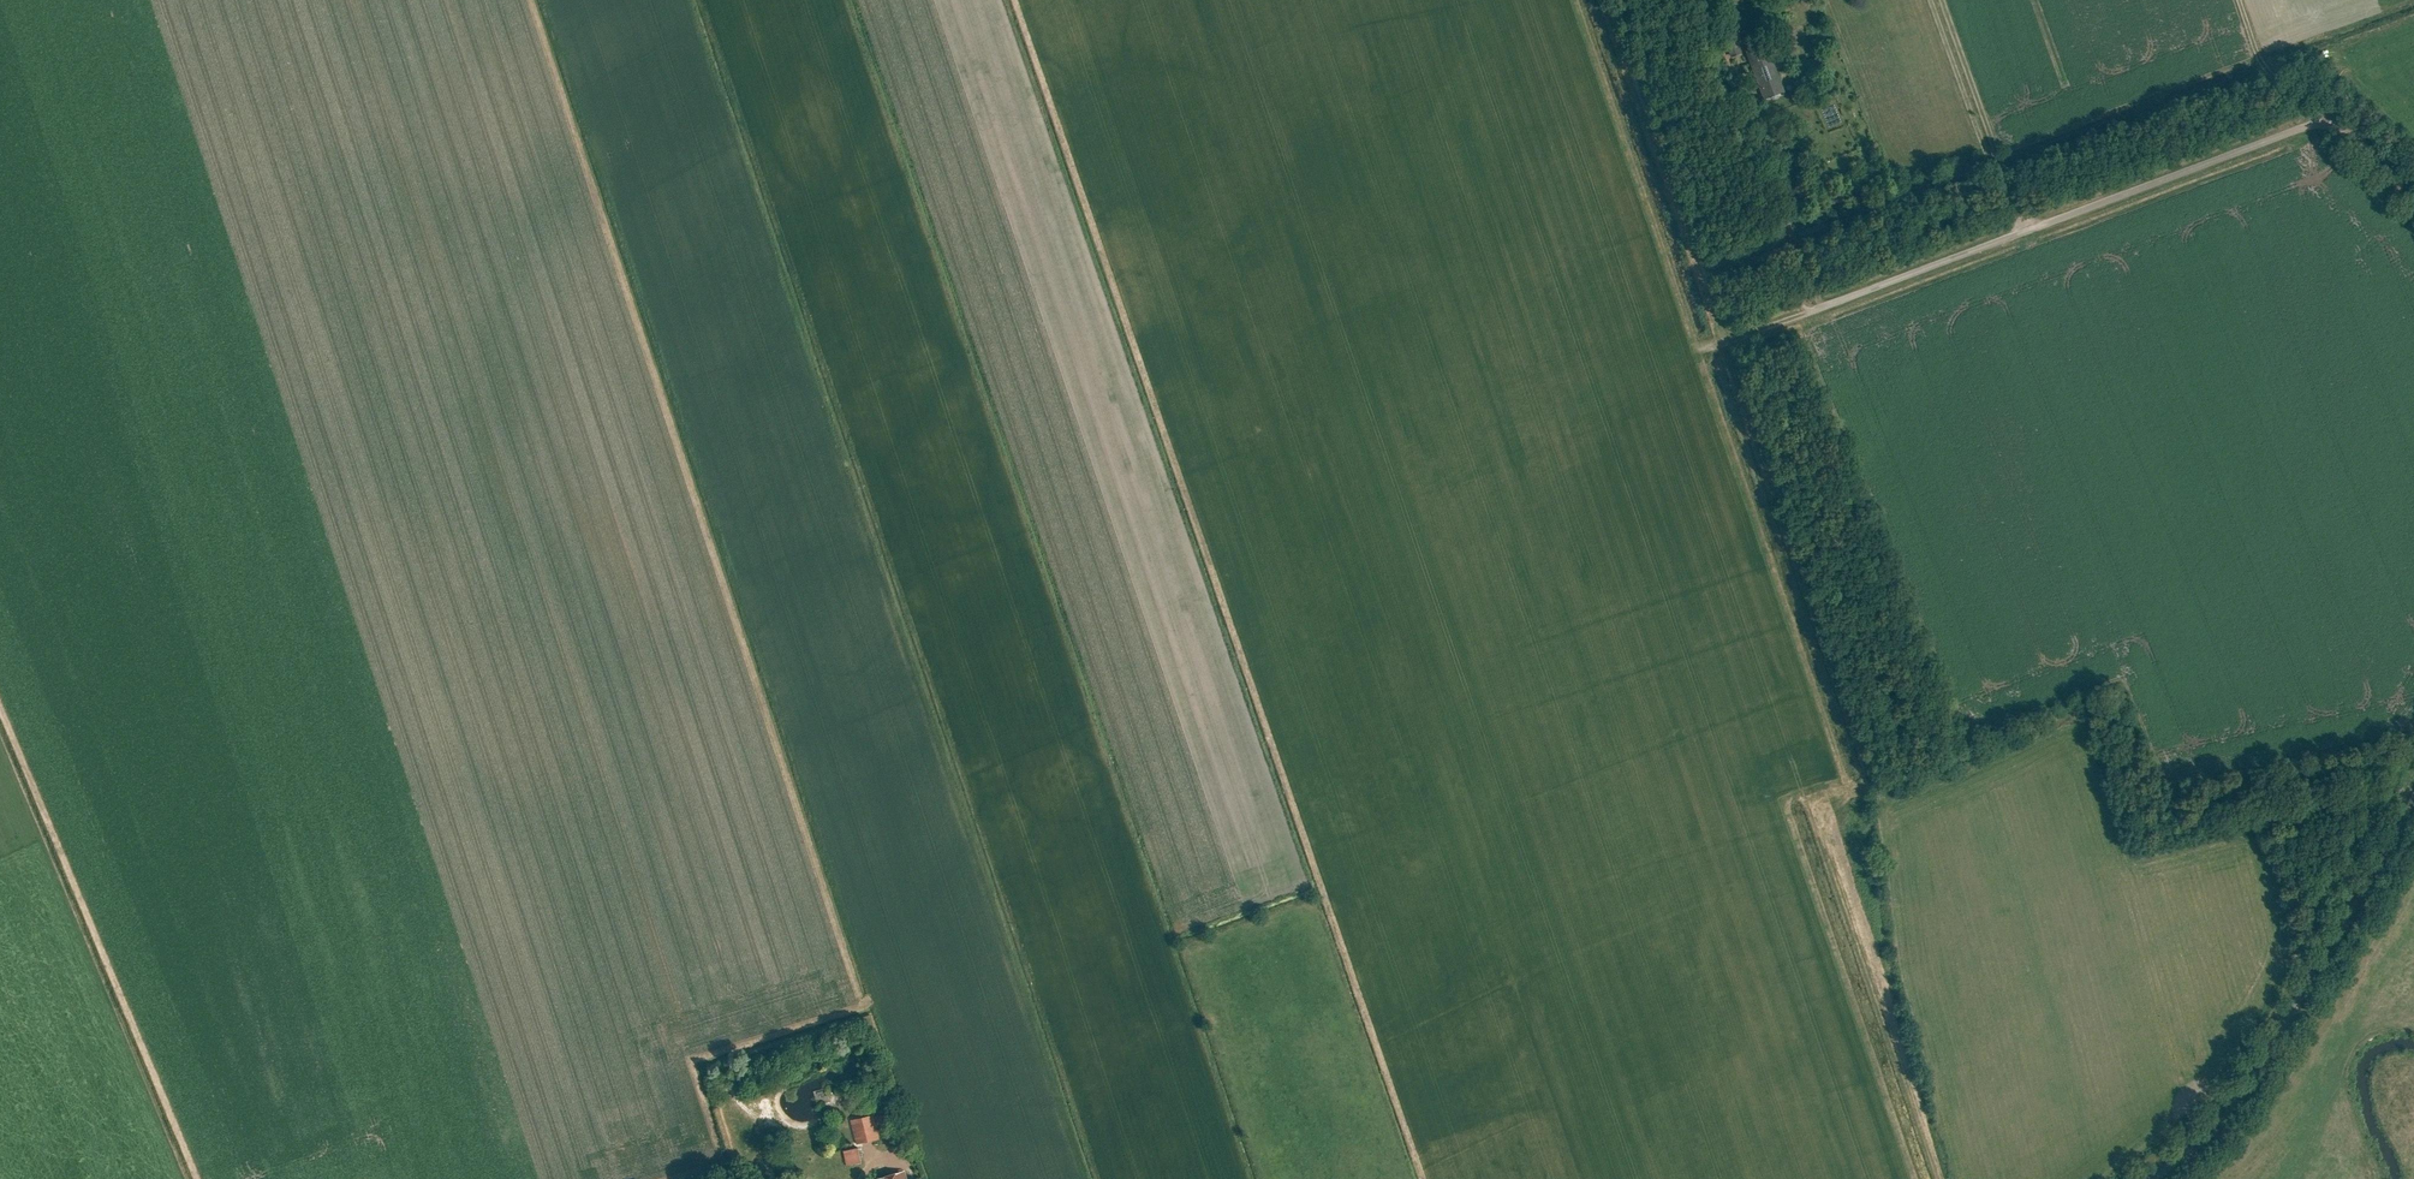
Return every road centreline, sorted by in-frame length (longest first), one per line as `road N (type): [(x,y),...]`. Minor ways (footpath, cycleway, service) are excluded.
road 1 (unclassified): [(2413,194),(2343,130),(2312,126),(1804,313)]
road 2 (unclassified): [(2153,1178),(2230,1110),(2413,797)]

